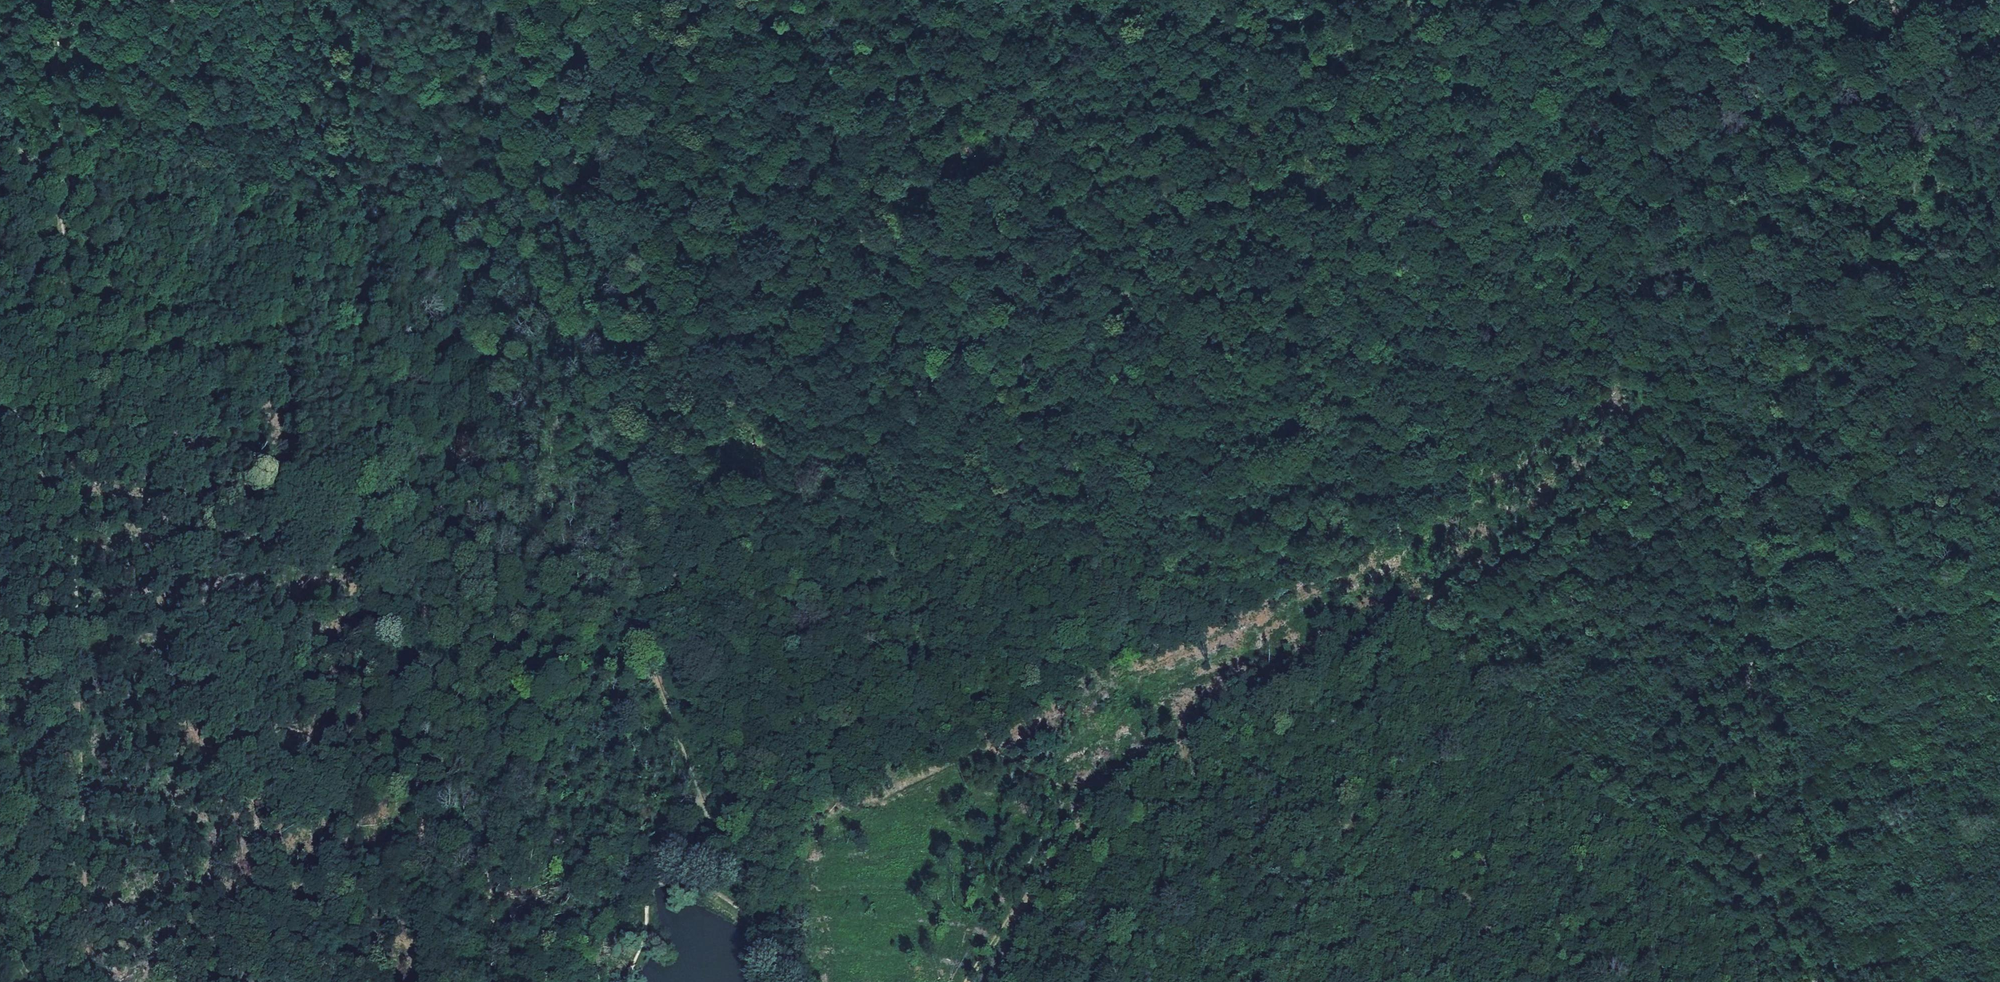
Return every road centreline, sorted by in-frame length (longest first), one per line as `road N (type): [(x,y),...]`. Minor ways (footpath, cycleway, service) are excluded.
road 1 (track): [(1099,0),(1112,24),(1237,108),(1323,260),(1356,272),(1520,270),(1565,280),(1642,415),(1661,419),(1706,477),(1732,570),(1765,824),(1824,981)]
road 2 (track): [(1015,903),(1079,824),(1124,787),(1440,599),(1577,506),(1642,415),(1654,355),(1644,194),(1664,137),(1764,0)]
road 3 (track): [(1011,981),(1018,885),(1049,808),(1034,773),(961,736),(943,747),(910,738),(849,689),(683,589),(642,496),(635,400),(656,199),(652,0)]
road 4 (track): [(527,981),(473,778),(461,466),(511,165),(526,0)]
road 5 (track): [(86,981),(77,427),(57,0)]
road 6 (track): [(1264,981),(1317,889),(1410,794),(1582,585),(1635,489),(1642,415)]
road 7 (track): [(0,427),(469,412)]
road 8 (track): [(780,957),(807,891),(790,825),(683,589)]
road 9 (track): [(1565,280),(1507,169),(1450,0)]
road 10 (track): [(786,981),(780,957),(716,897),(691,884),(666,885)]
road 11 (track): [(455,981),(426,842)]

